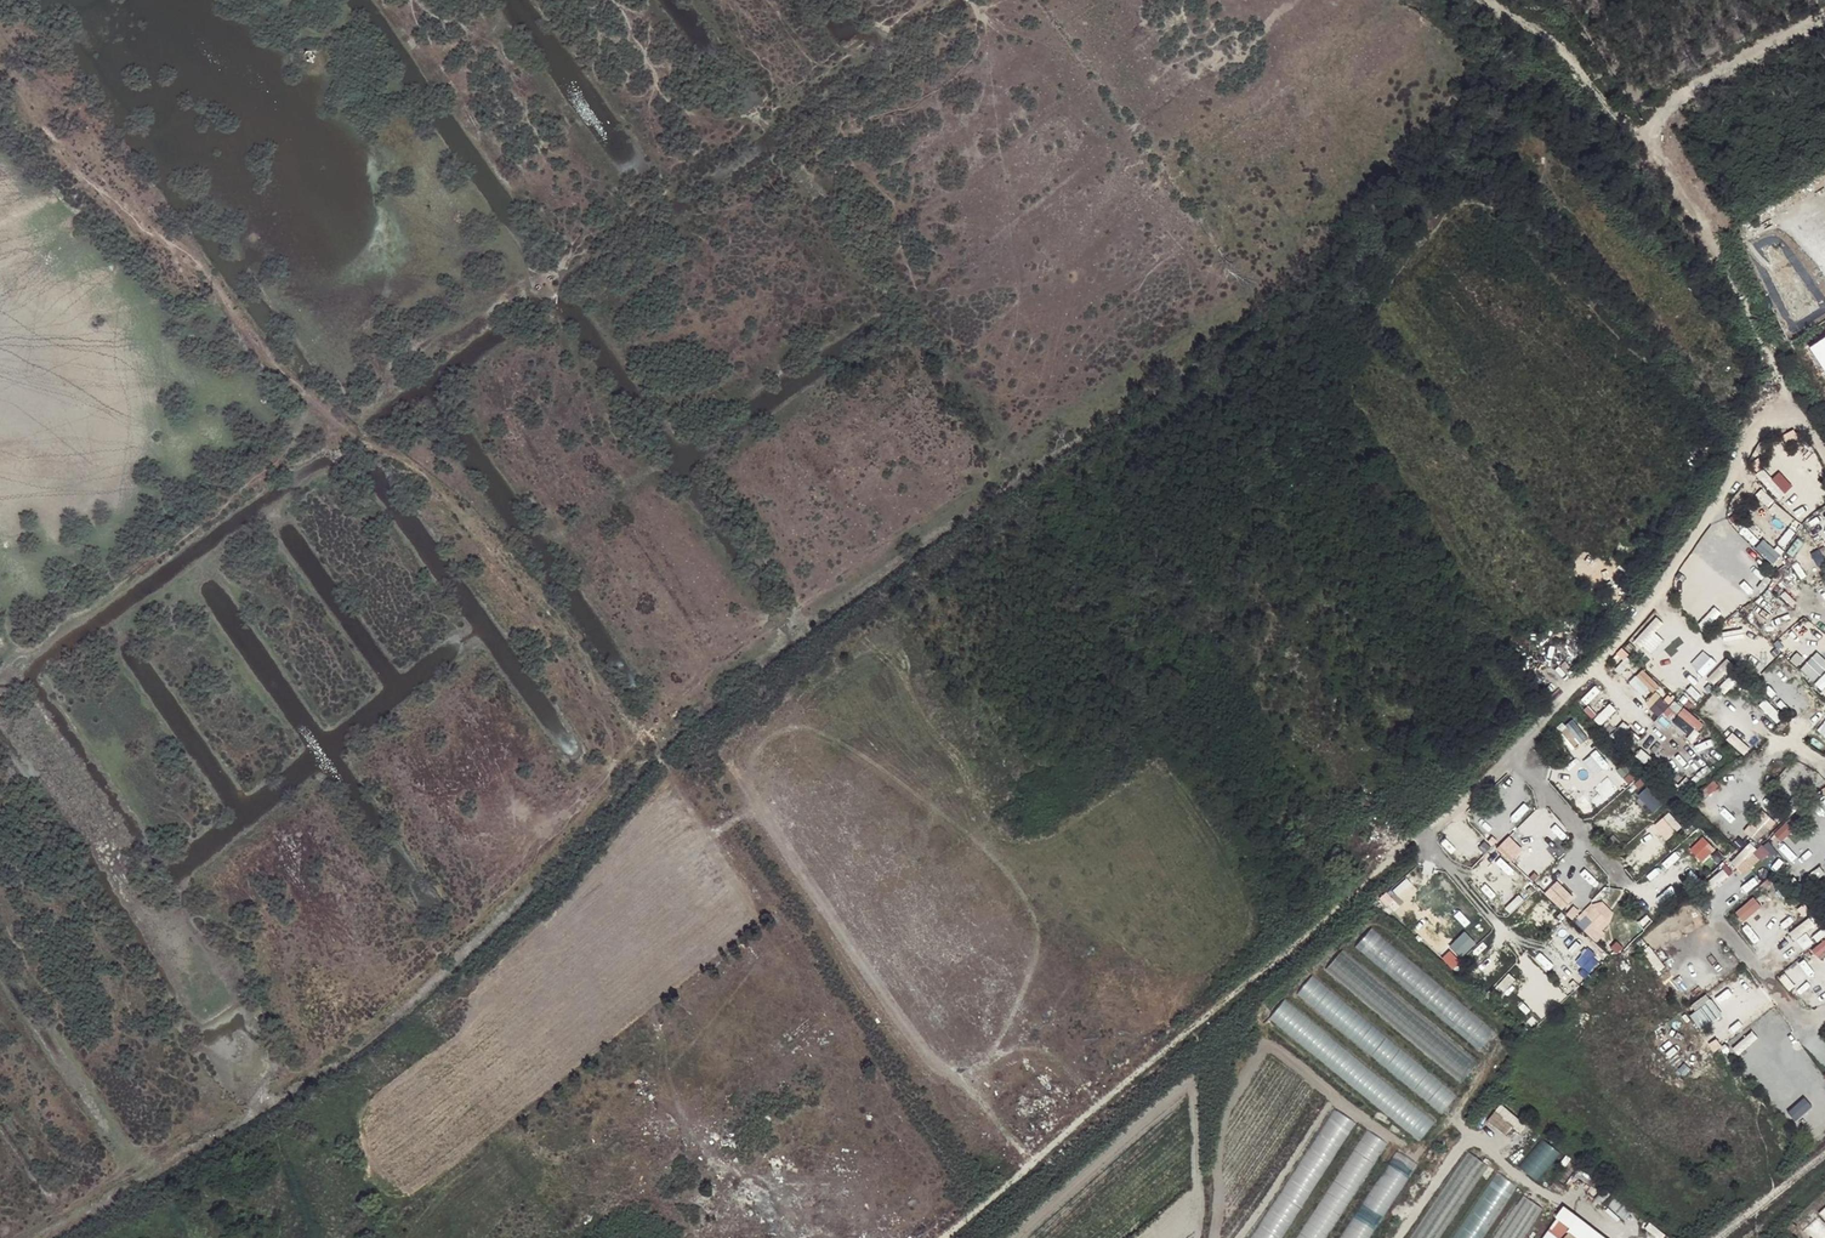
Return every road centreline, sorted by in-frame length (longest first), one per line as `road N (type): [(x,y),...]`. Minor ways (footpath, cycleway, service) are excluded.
road 1 (track): [(1424,838),(941,1237)]
road 2 (unclassified): [(1824,449),(1798,414),(1761,421),(1691,542),(1634,620),(1424,838)]
road 3 (track): [(1399,1237),(1469,1137),(1609,1237)]

